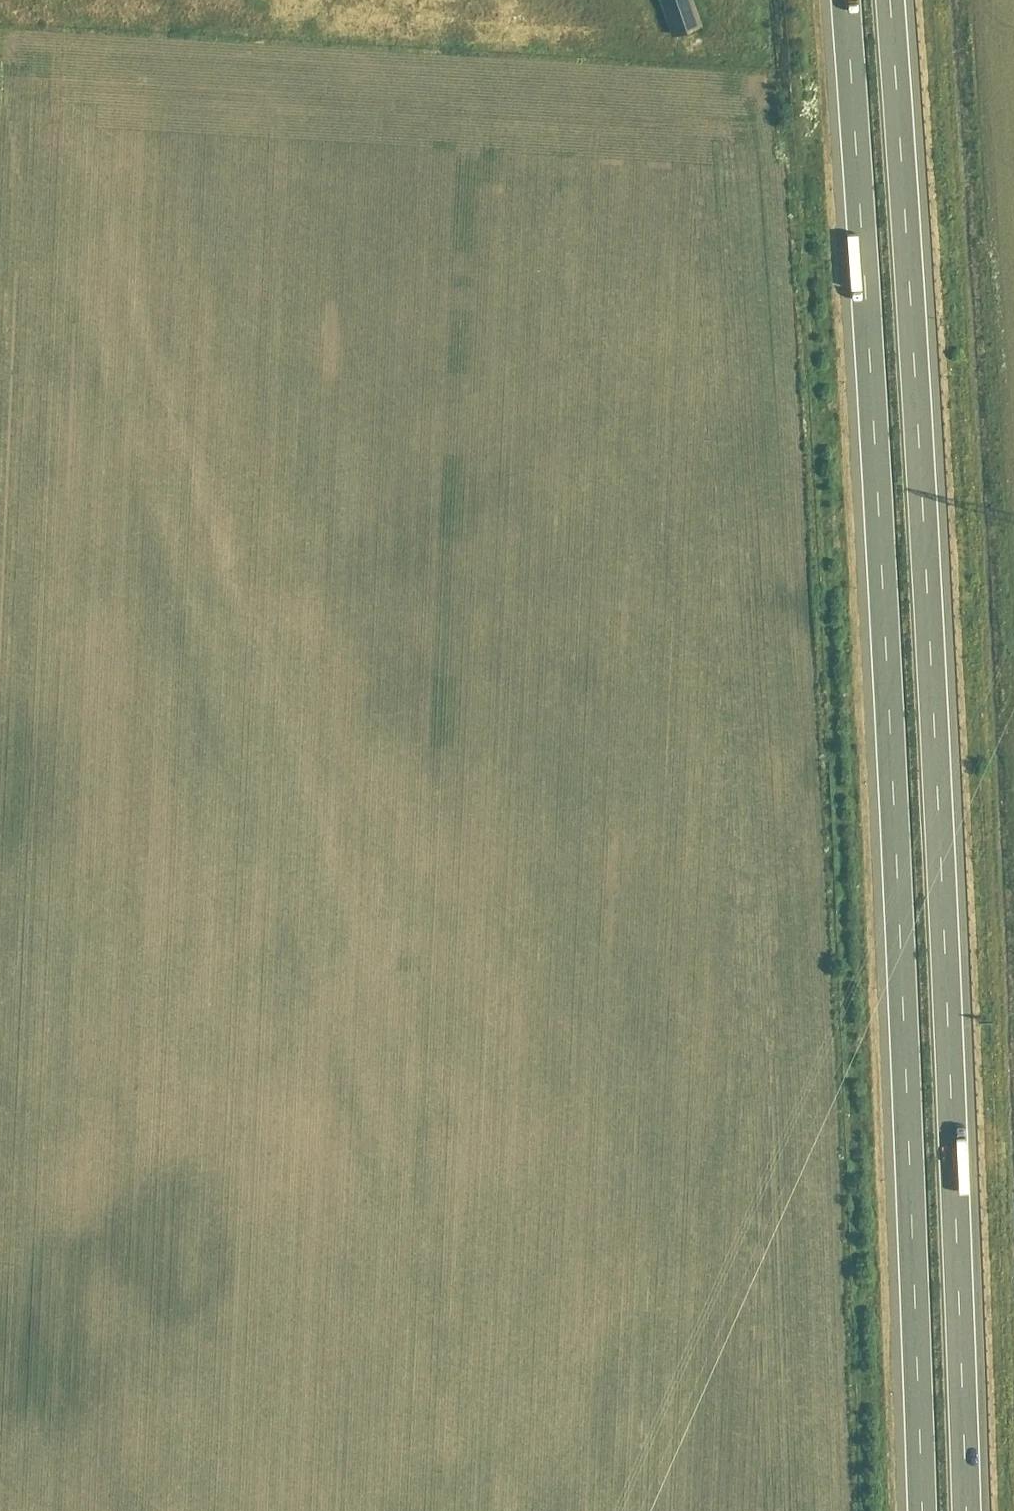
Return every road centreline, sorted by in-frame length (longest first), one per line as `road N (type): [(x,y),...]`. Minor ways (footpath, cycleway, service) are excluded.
road 1 (motorway): [(846,0),(873,384),(924,1510)]
road 2 (motorway): [(967,1510),(954,1086),(891,0)]

